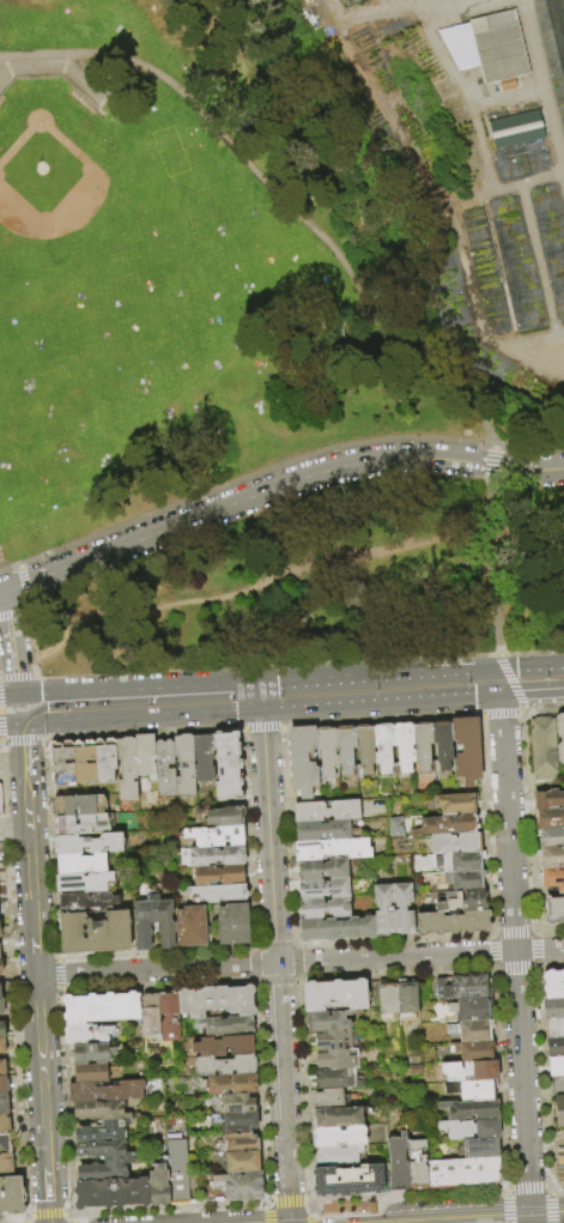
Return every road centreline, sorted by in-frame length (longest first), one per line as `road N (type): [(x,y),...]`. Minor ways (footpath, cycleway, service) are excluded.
road 1 (residential): [(501,695),(530,1222)]
road 2 (residential): [(493,465),(398,459),(335,468),(0,592)]
road 3 (residential): [(514,949),(36,976)]
road 4 (residential): [(275,963),(290,1222)]
road 5 (residential): [(262,712),(275,963)]
road 6 (primary): [(22,725),(262,712)]
road 7 (primary): [(262,712),(501,695)]
road 8 (primary): [(499,668),(260,679)]
road 9 (residential): [(563,1212),(340,1222)]
road 10 (secondary): [(36,976),(47,1166)]
road 11 (primary): [(232,680),(84,689)]

